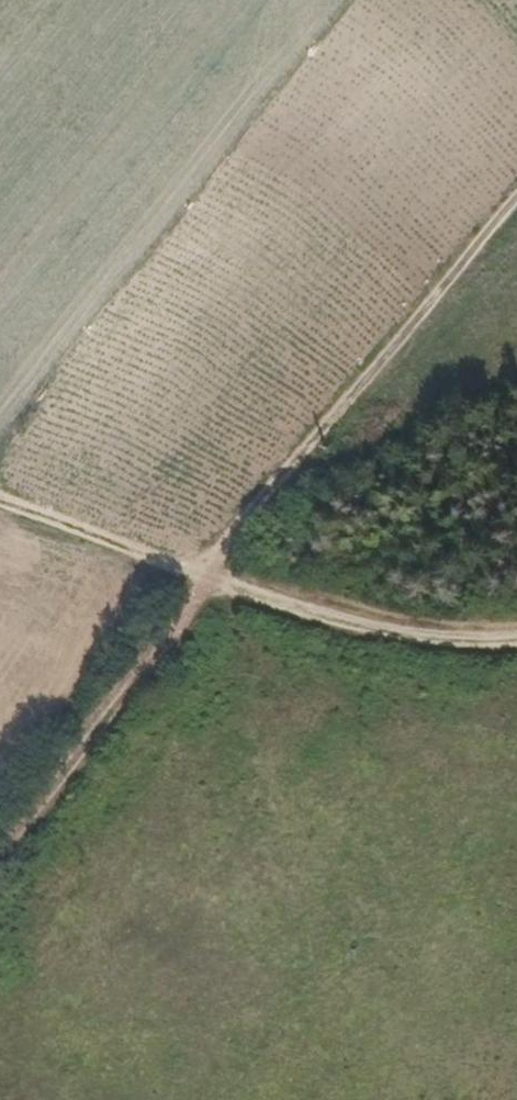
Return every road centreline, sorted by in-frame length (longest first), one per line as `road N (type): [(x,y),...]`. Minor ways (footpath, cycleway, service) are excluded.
road 1 (track): [(516,197),(213,579)]
road 2 (track): [(213,579),(0,837)]
road 3 (track): [(213,579),(391,636),(516,638)]
road 4 (track): [(0,500),(213,579)]

